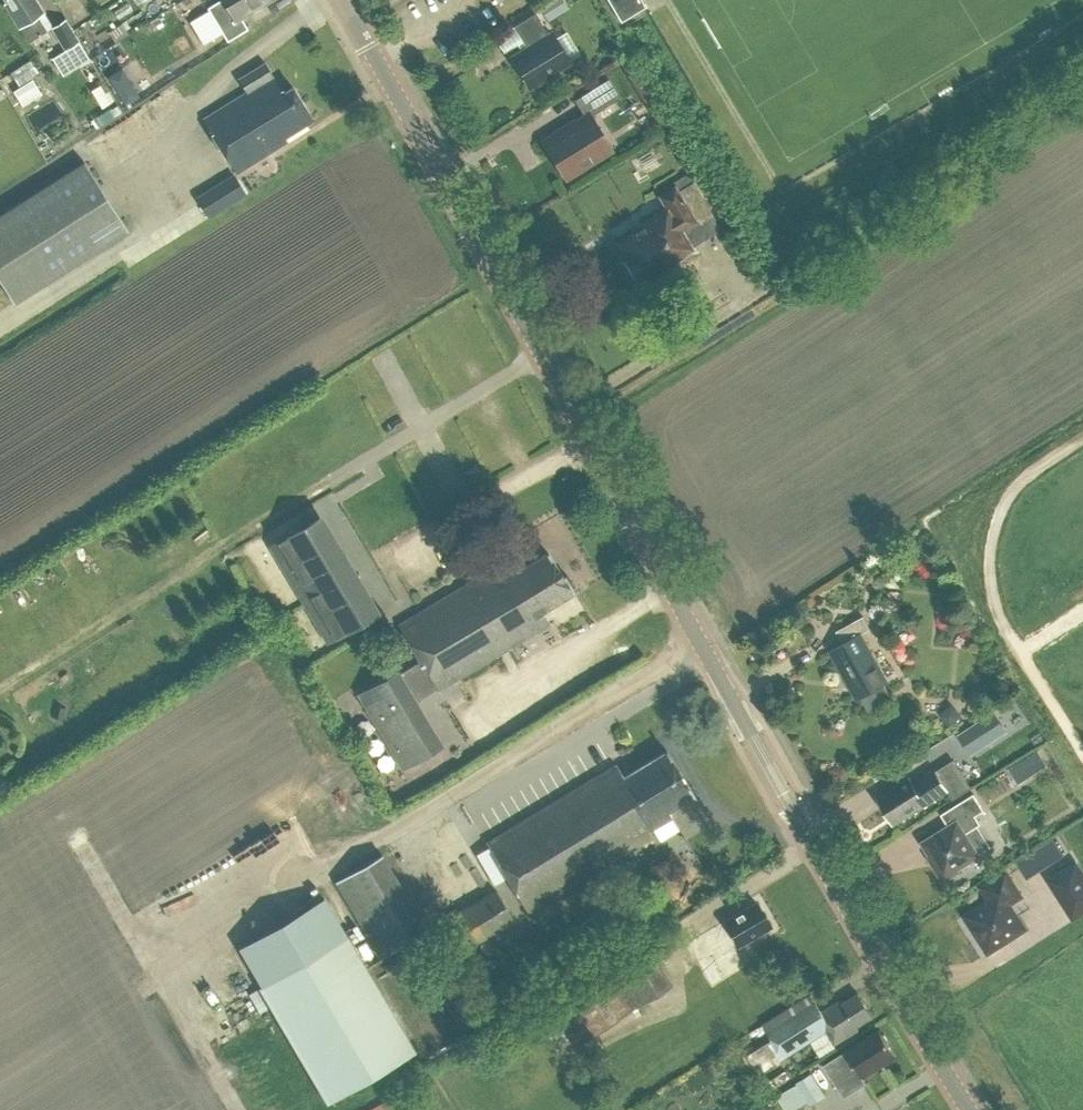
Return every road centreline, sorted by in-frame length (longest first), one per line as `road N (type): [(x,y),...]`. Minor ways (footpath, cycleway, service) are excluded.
road 1 (secondary): [(969,1109),(341,0)]
road 2 (track): [(696,635),(190,948),(177,968),(176,1014),(235,1109)]
road 3 (track): [(326,483),(0,691)]

